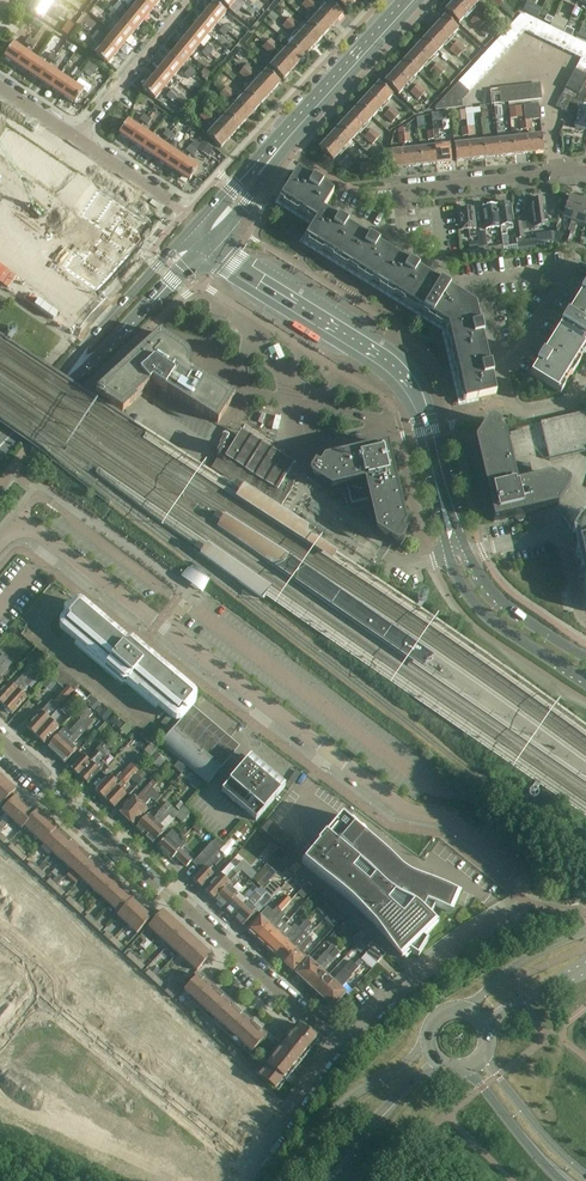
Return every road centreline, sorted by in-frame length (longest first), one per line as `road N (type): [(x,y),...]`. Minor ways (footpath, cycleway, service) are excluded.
road 1 (residential): [(11,531),(57,544),(409,810),(453,823),(521,878),(525,901)]
road 2 (residential): [(341,1045),(154,886),(0,740)]
road 3 (residential): [(287,1114),(0,871)]
road 4 (secondary): [(415,409),(389,367),(205,249)]
road 5 (residential): [(341,1045),(525,901)]
road 6 (secondary): [(410,0),(270,156)]
road 7 (residential): [(505,370),(564,271),(476,282)]
road 8 (secondary): [(449,556),(486,616),(585,679)]
road 9 (unclassified): [(585,623),(560,533),(468,553)]
road 10 (residential): [(585,171),(399,191)]
road 11 (secondary): [(70,371),(112,343),(205,249)]
road 12 (residential): [(163,1180),(0,1099)]
road 13 (secondary): [(188,236),(70,371)]
road 14 (residential): [(189,0),(75,138)]
road 15 (secondary): [(585,657),(502,599),(468,553)]
road 16 (secondary): [(585,1175),(484,1057)]
road 17 (secondary): [(467,1070),(565,1180)]
road 18 (secondary): [(585,931),(516,968),(468,1010)]

